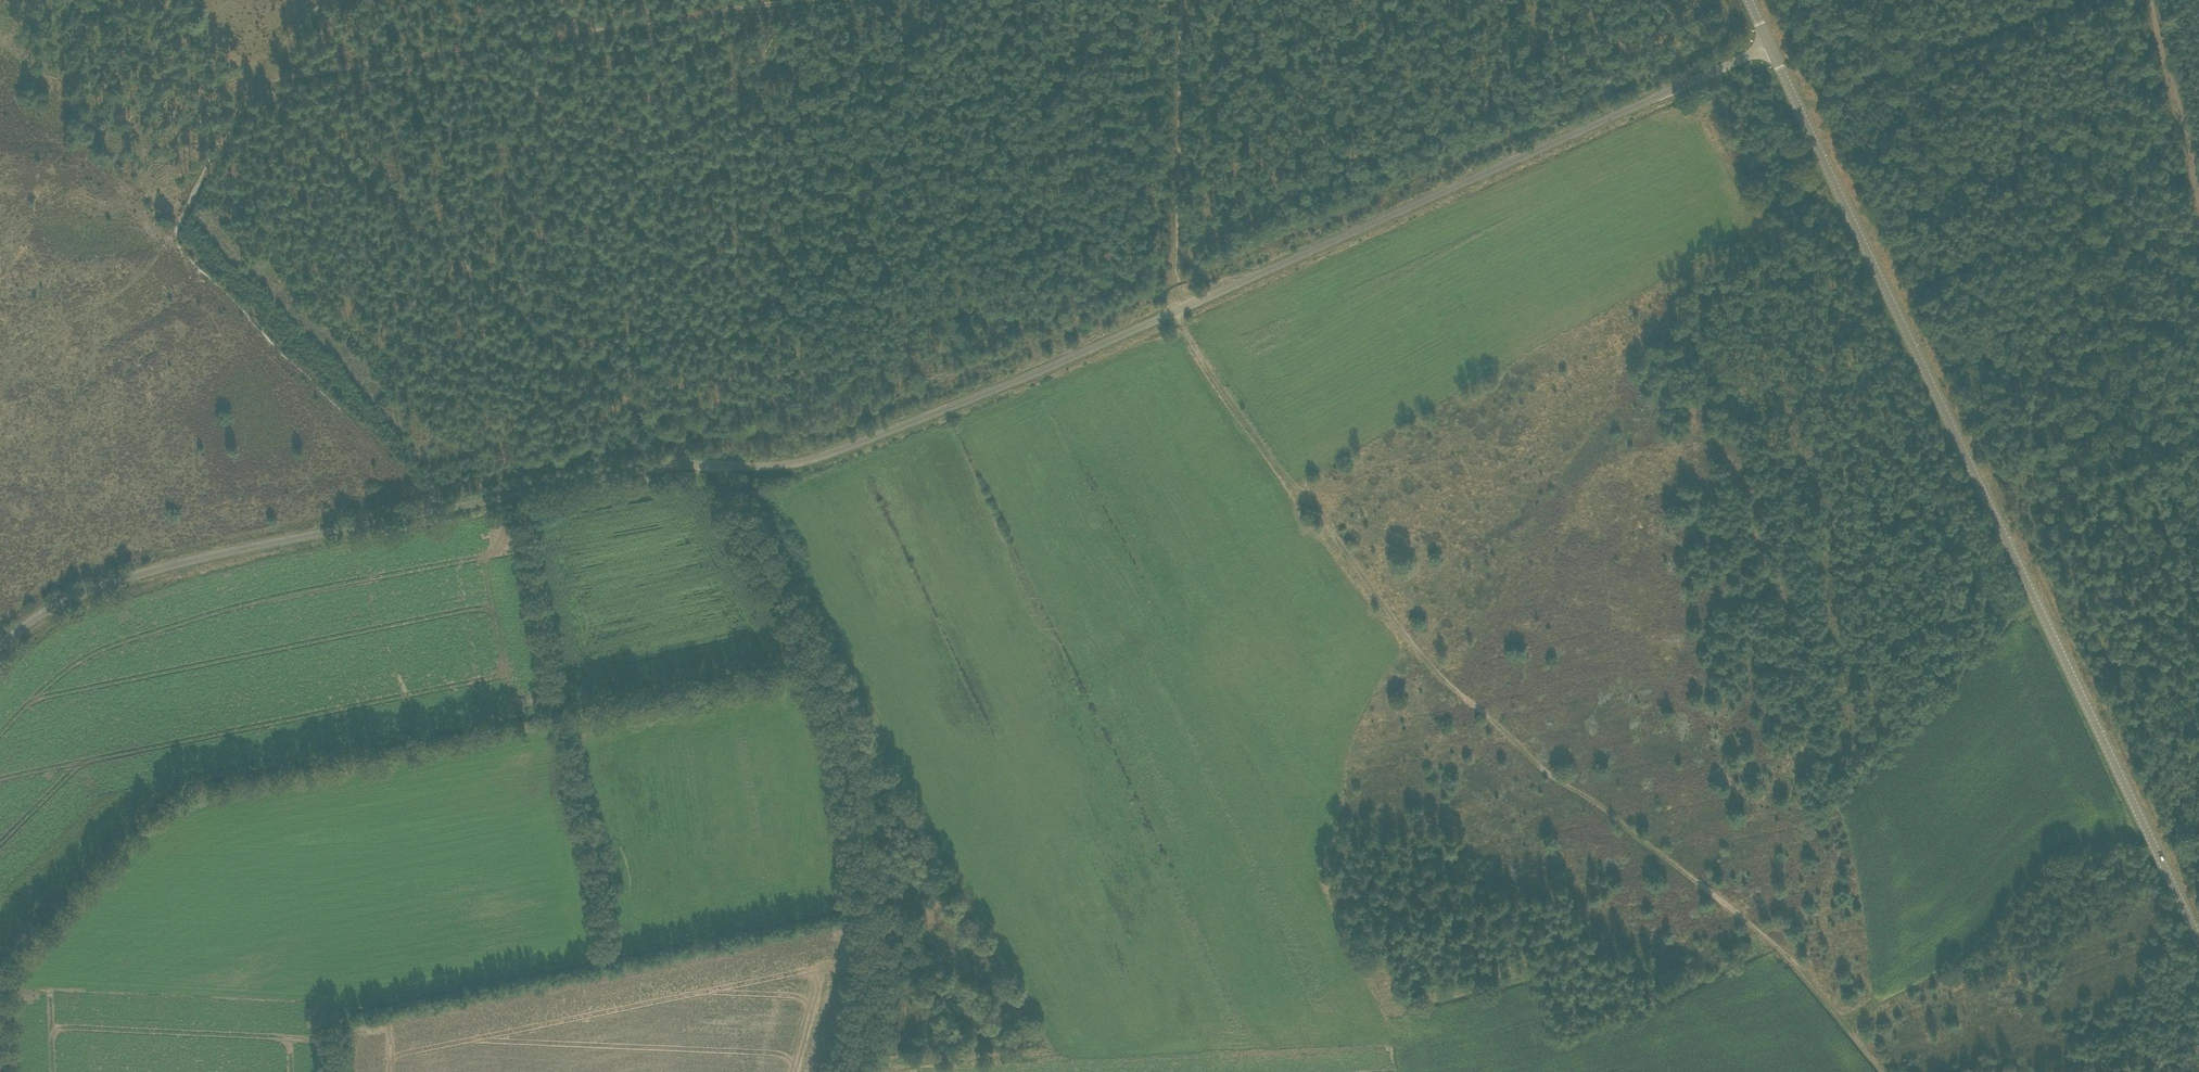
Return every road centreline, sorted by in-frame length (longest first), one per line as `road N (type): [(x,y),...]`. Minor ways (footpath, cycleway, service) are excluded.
road 1 (unclassified): [(0,641),(43,610),(111,579),(667,466),(789,465),(820,456),(944,413),(1769,46)]
road 2 (track): [(1181,0),(1176,311),(1199,355),(1415,649),(1554,777),(1789,957),(1883,1071)]
road 3 (tertiary): [(2198,946),(1769,46)]
road 4 (track): [(440,510),(174,234),(252,80),(324,0)]
road 5 (track): [(719,464),(851,732),(878,938),(852,1071)]
road 6 (track): [(252,80),(696,463)]
road 7 (track): [(812,0),(252,80)]
road 8 (track): [(586,0),(554,58),(520,310)]
road 9 (track): [(2198,167),(2154,0)]

